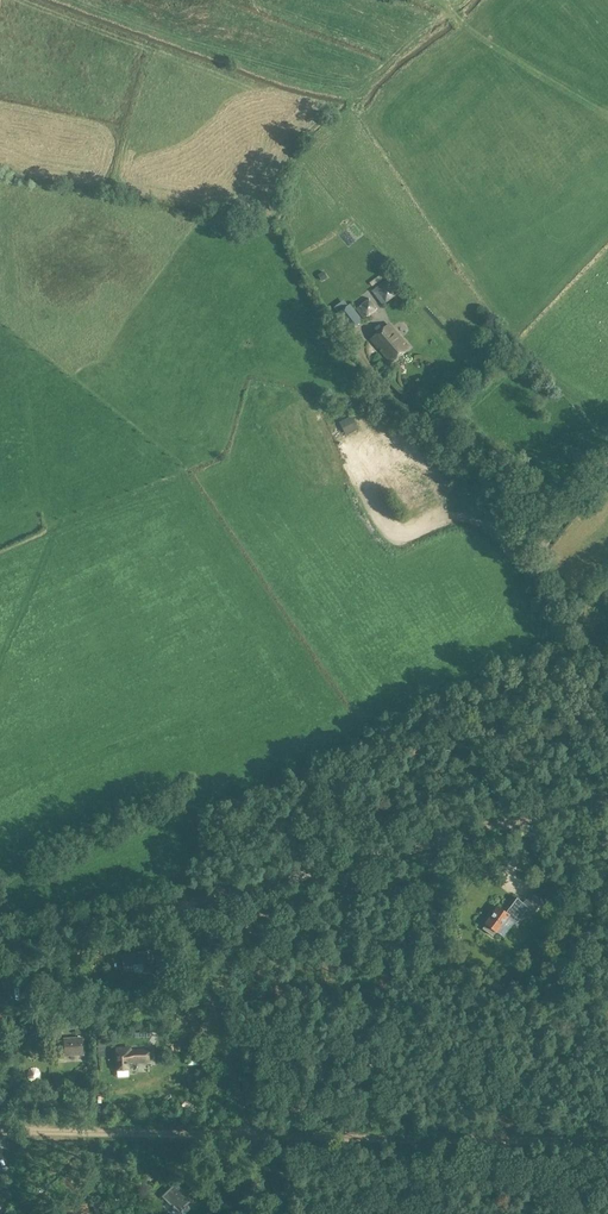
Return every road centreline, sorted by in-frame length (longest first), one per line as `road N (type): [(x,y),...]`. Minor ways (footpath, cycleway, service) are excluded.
road 1 (track): [(0,941),(607,795)]
road 2 (unclassified): [(607,1140),(0,1129)]
road 3 (unclassified): [(607,761),(536,576),(549,528),(607,461)]
road 4 (track): [(272,1213),(179,901)]

